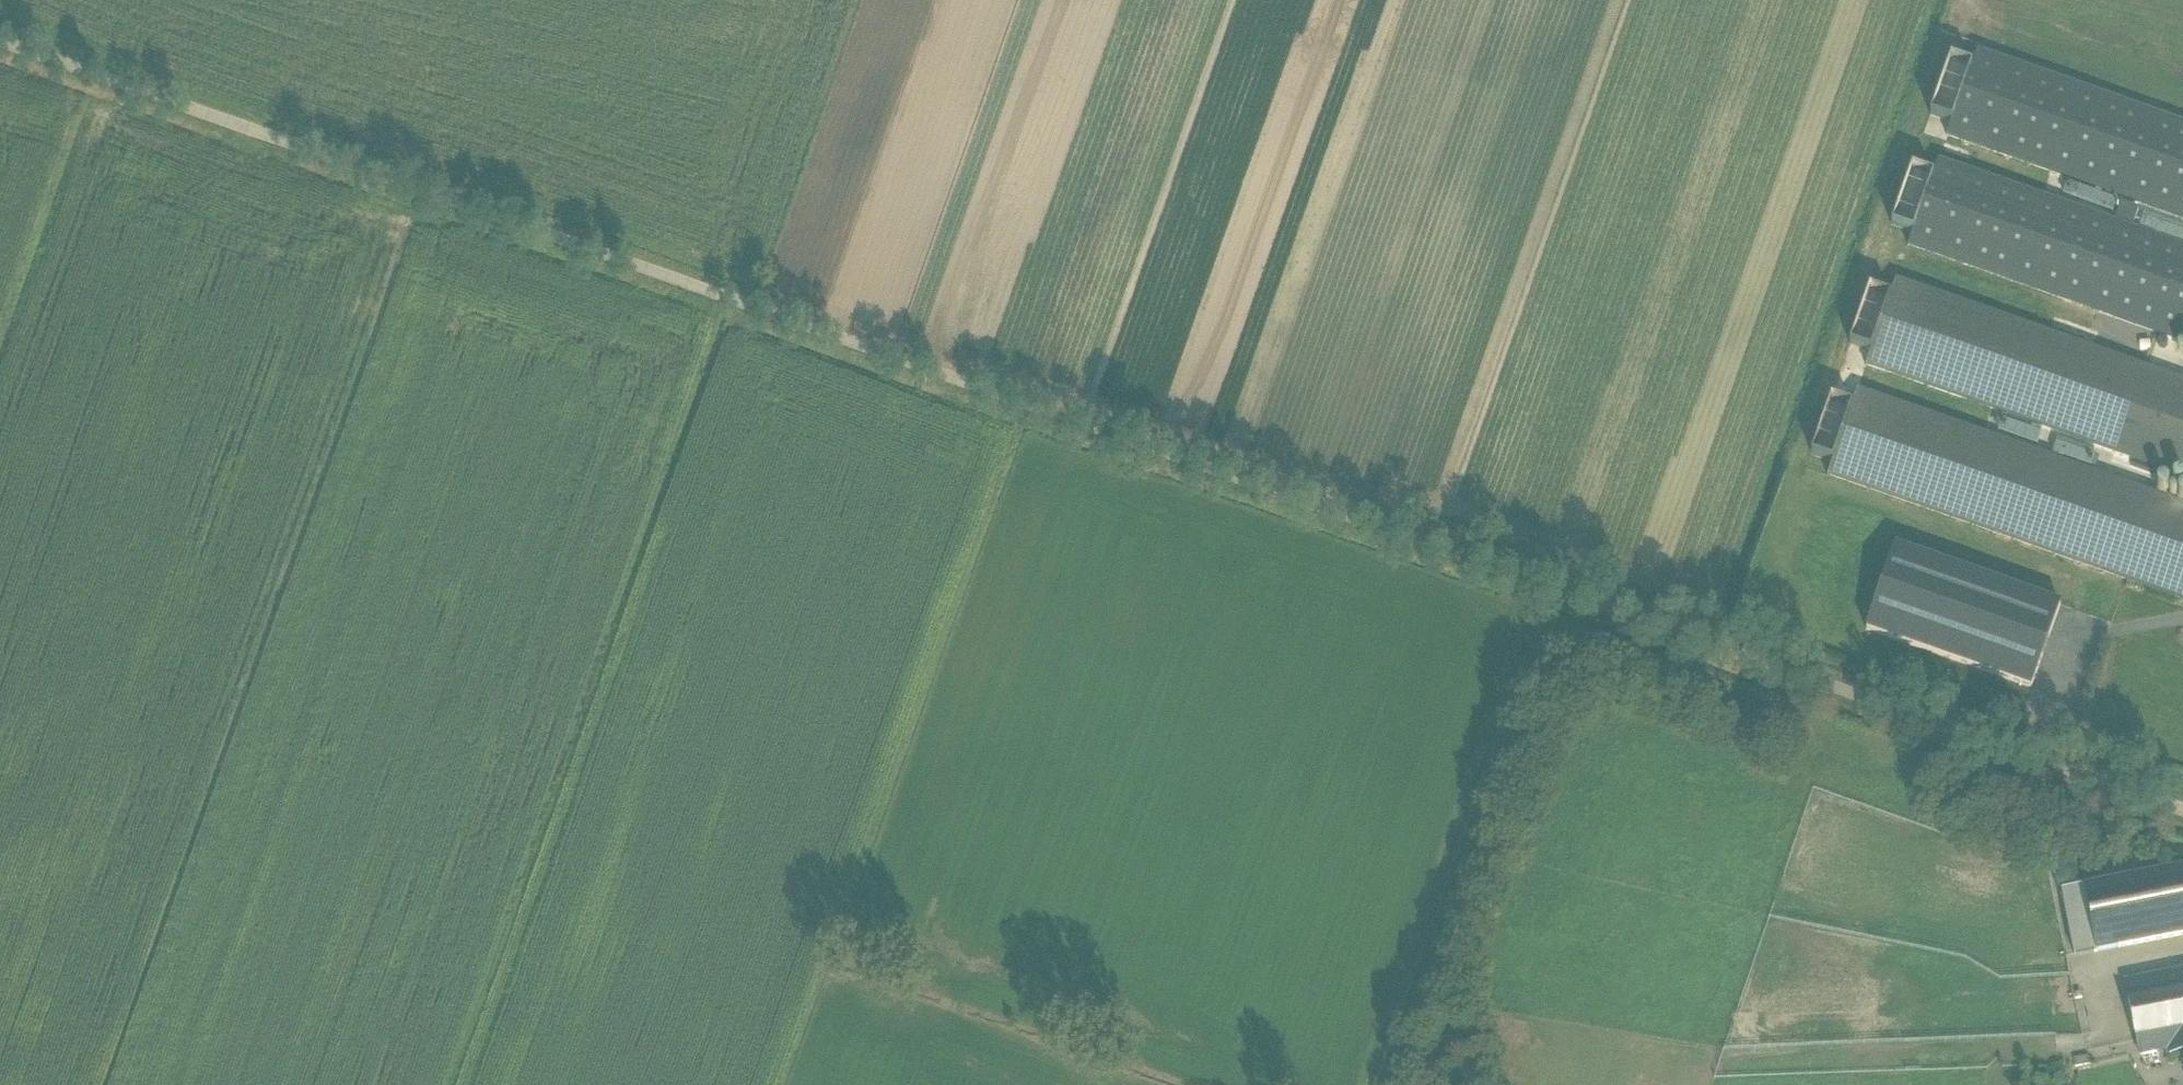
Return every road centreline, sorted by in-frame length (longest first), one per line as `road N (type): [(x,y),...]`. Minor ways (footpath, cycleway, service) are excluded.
road 1 (unclassified): [(2182,806),(0,43)]

